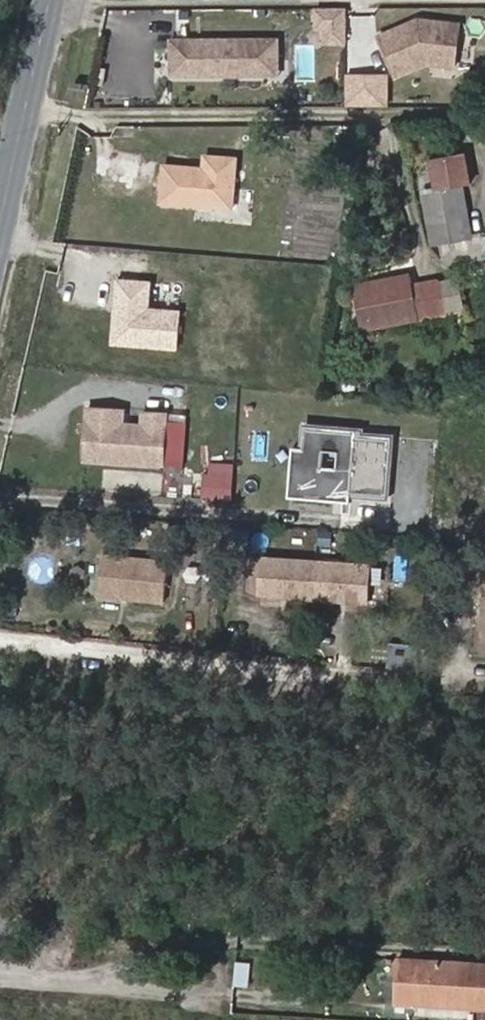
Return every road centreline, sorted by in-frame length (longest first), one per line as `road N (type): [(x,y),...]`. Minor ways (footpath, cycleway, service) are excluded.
road 1 (secondary): [(0,216),(47,0)]

